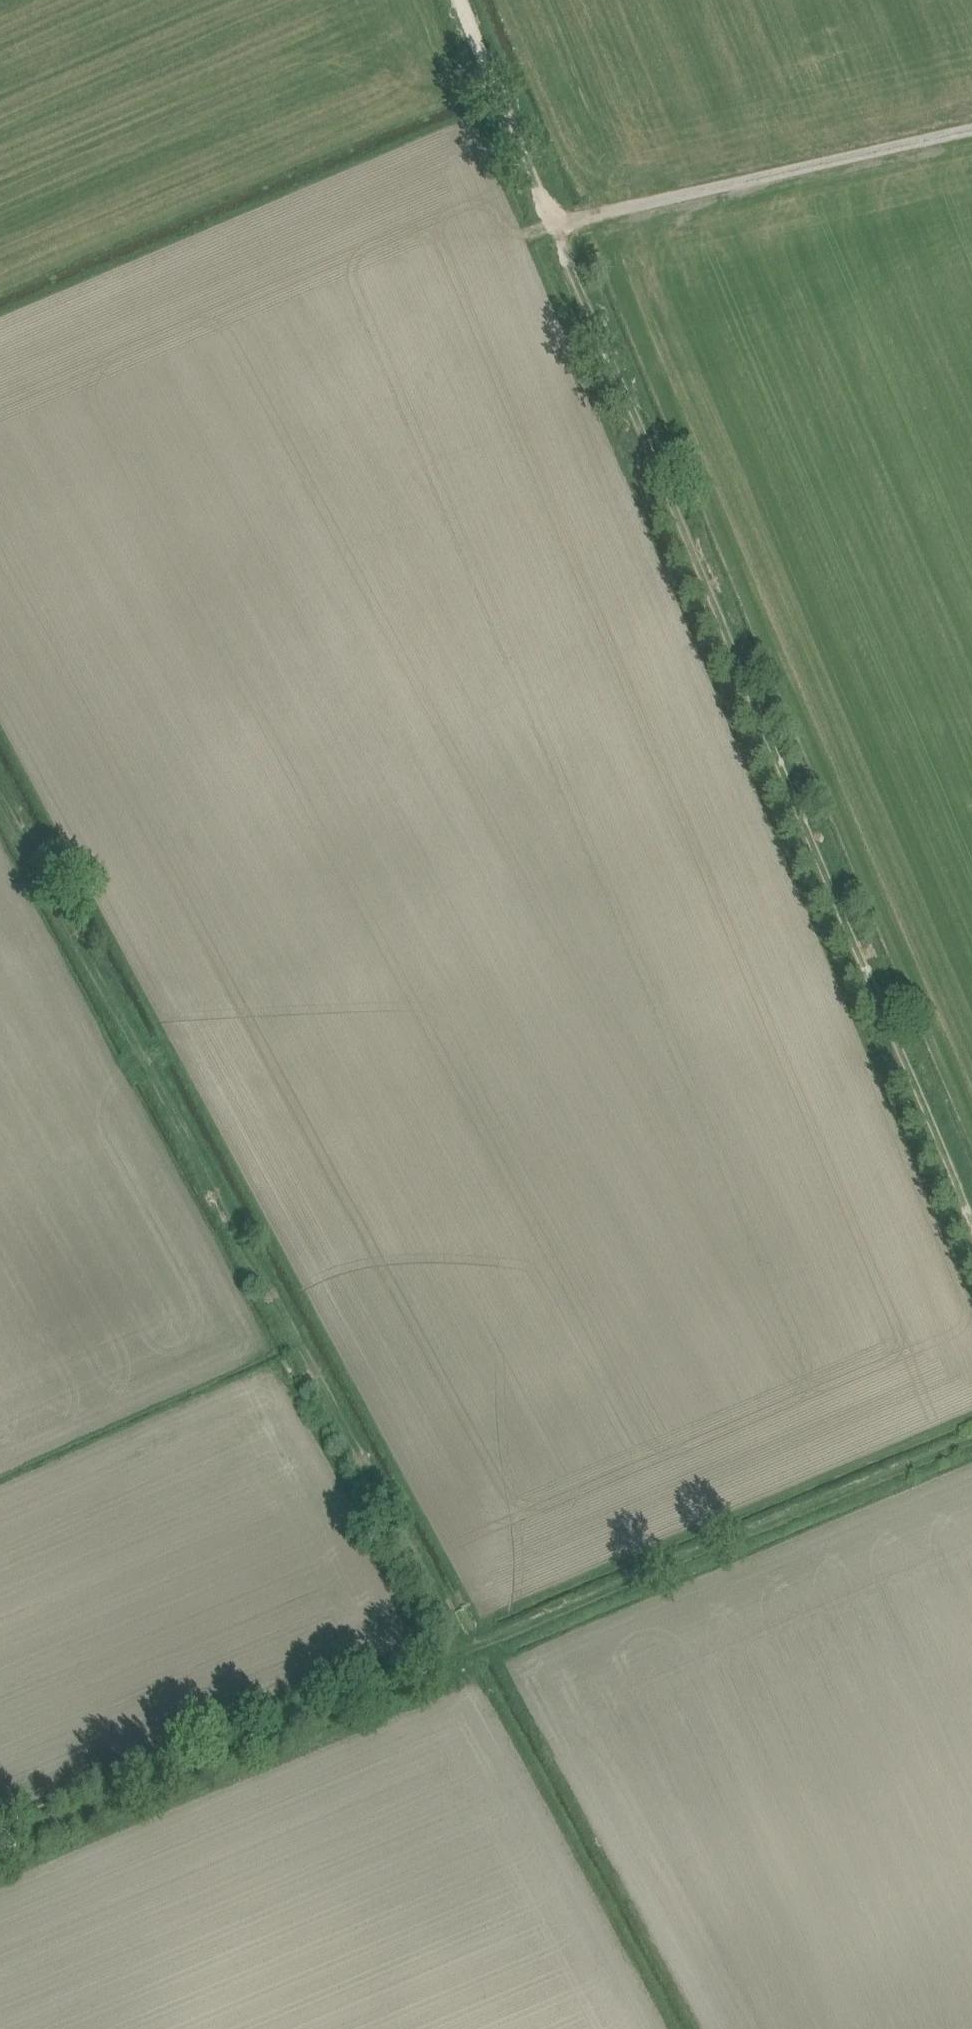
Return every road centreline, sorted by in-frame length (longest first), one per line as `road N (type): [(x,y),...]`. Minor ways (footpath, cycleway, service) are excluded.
road 1 (track): [(971,1224),(569,238),(463,0)]
road 2 (track): [(0,1851),(971,1437)]
road 3 (track): [(460,1656),(0,807)]

